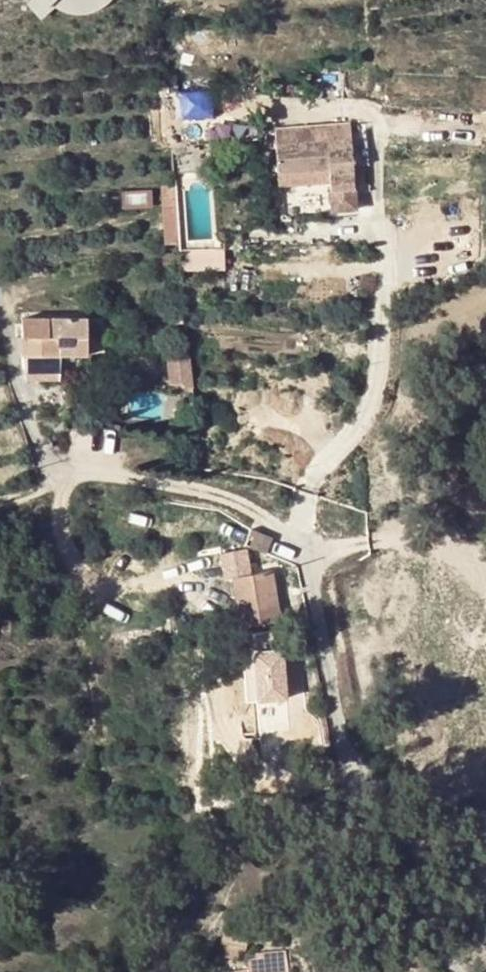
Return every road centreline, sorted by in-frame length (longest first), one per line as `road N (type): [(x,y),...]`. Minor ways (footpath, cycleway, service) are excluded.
road 1 (residential): [(0,503),(84,477),(265,514),(301,553),(321,608),(341,744),(364,830),(454,971)]

